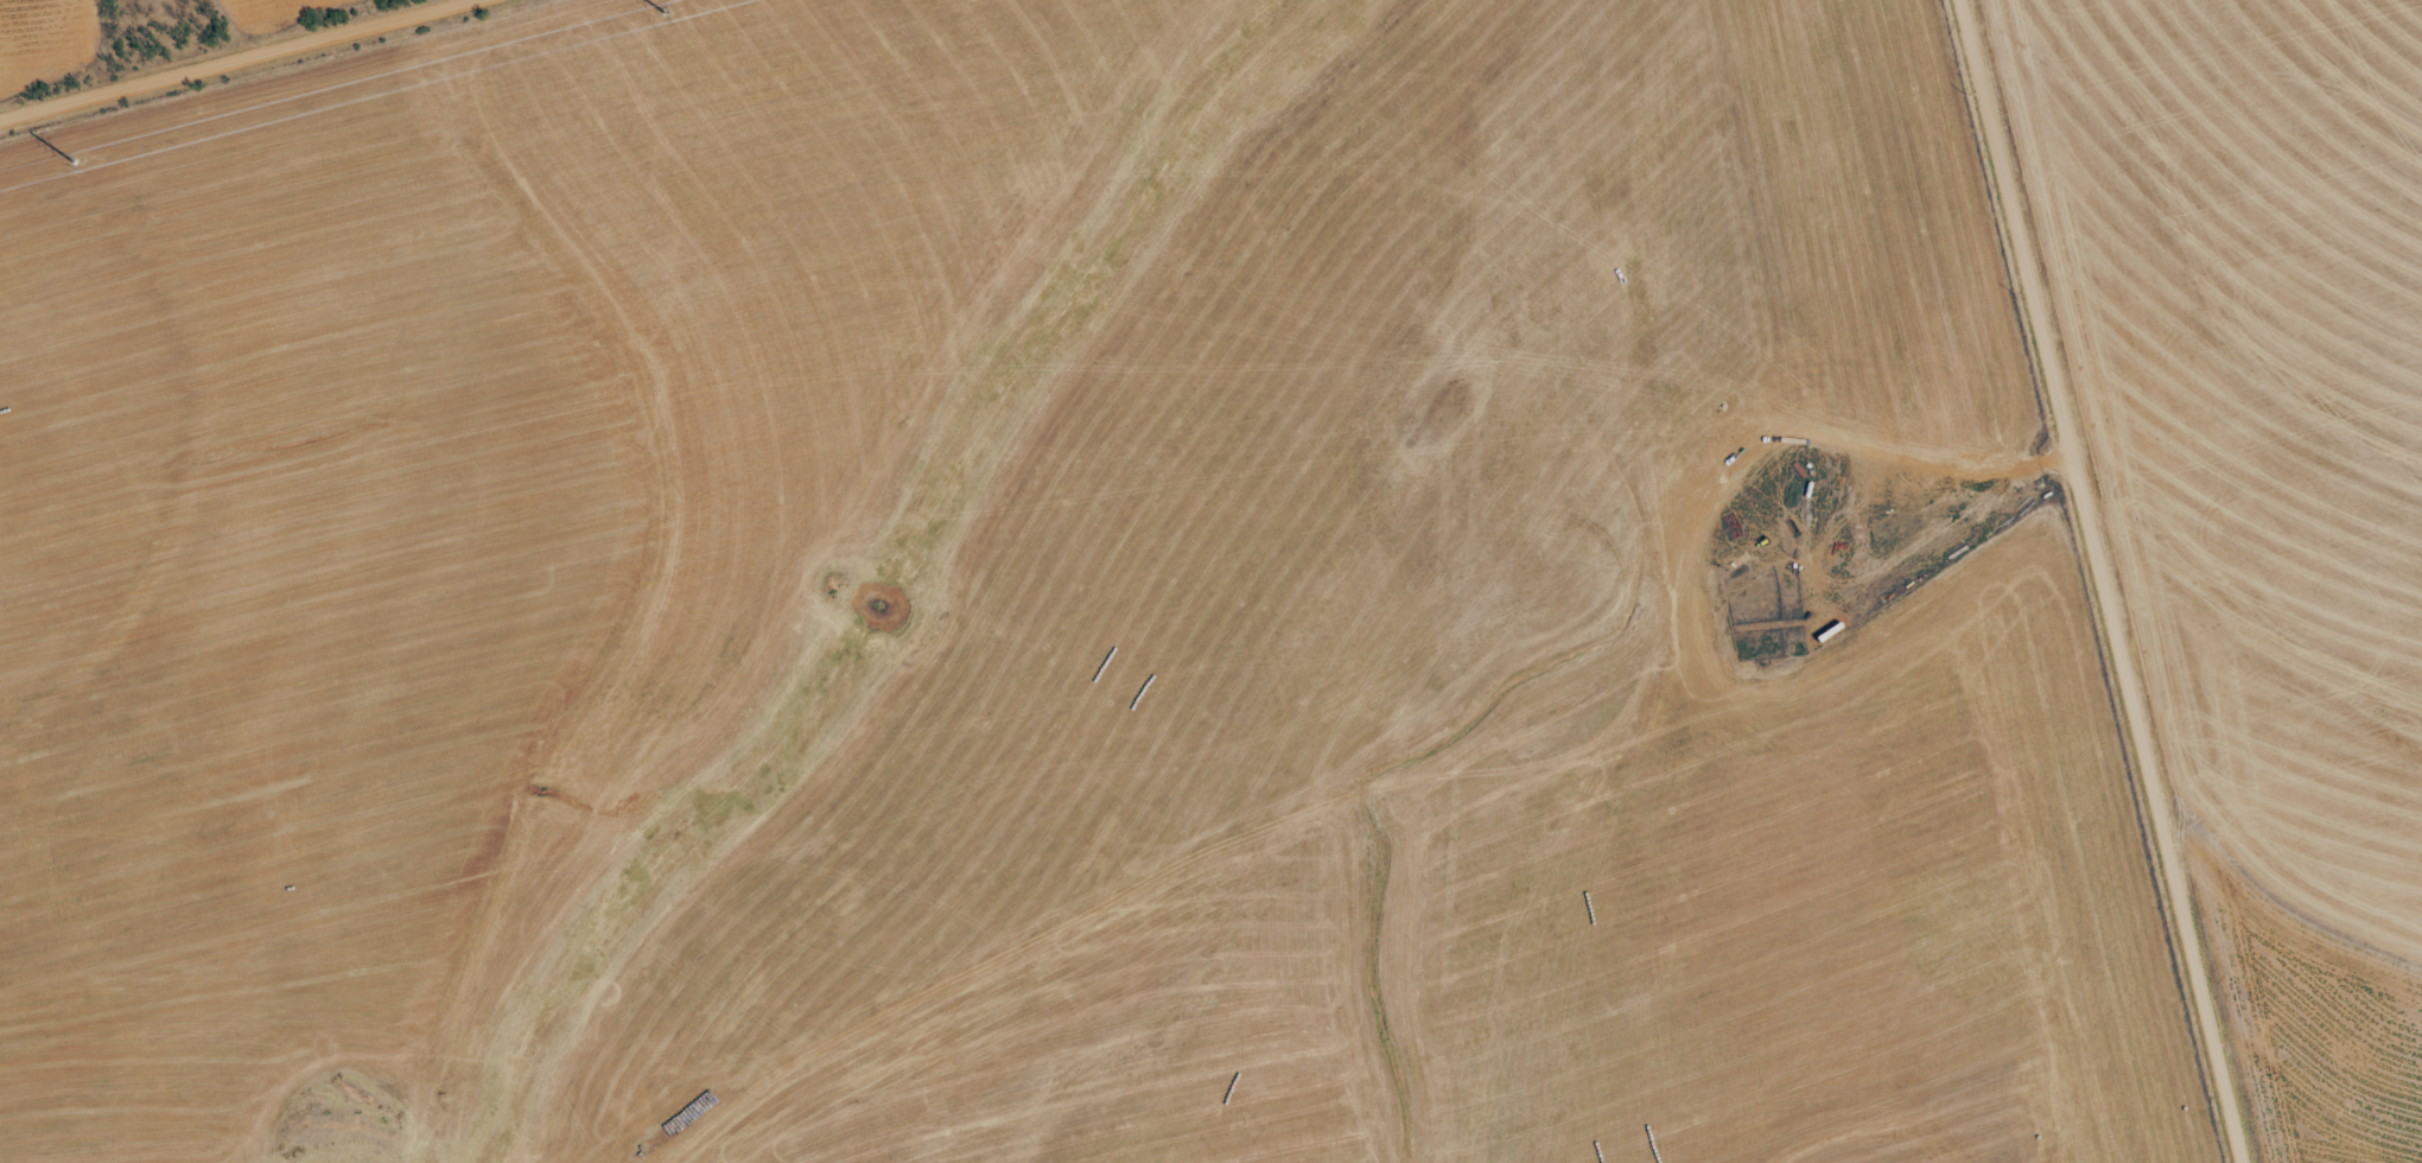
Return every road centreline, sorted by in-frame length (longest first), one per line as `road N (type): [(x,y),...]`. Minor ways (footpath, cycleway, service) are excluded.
road 1 (residential): [(2264,1162),(1989,0)]
road 2 (residential): [(0,137),(560,0)]

